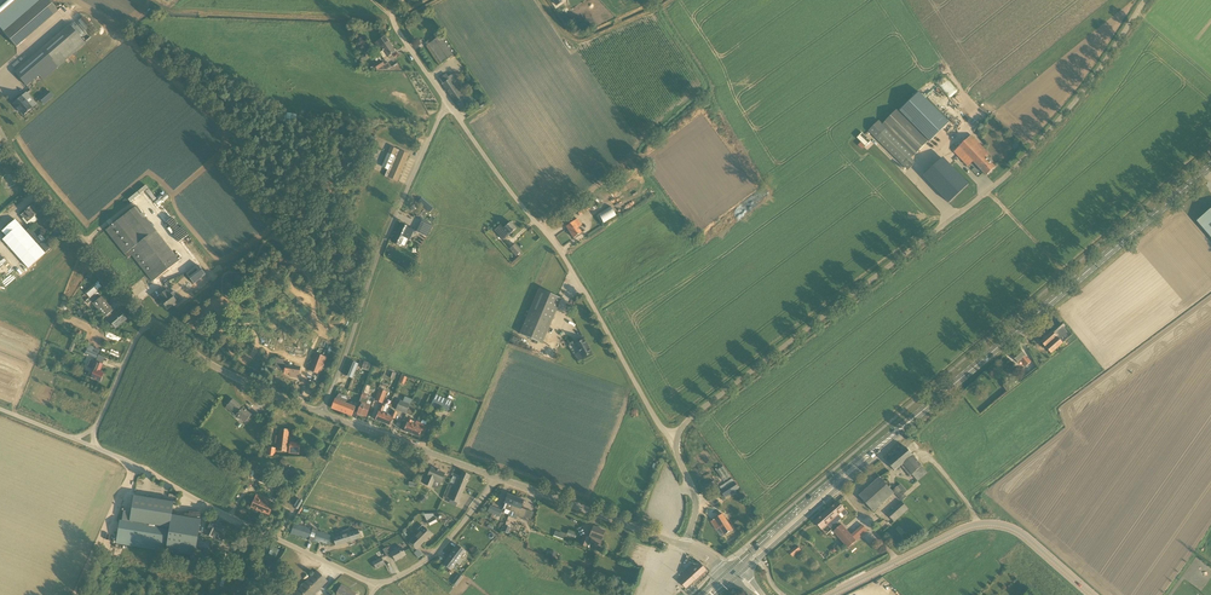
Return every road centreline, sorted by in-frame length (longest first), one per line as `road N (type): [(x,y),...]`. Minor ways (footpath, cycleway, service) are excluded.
road 1 (unclassified): [(677,437),(690,418),(1026,158),(1146,0)]
road 2 (unclassified): [(677,437),(658,424),(558,249),(449,106)]
road 3 (primary): [(909,423),(1210,167)]
road 4 (unclassified): [(322,413),(376,260),(449,106)]
road 5 (unclassified): [(376,583),(94,447)]
road 6 (tertiary): [(1093,594),(1025,536),(990,524),(957,532),(832,594)]
road 7 (unclassified): [(152,320),(0,132)]
road 8 (primary): [(909,423),(725,573)]
road 9 (primary): [(744,570),(909,423)]
road 10 (unclassified): [(684,546),(495,477)]
road 11 (unclassified): [(322,413),(214,367),(152,320)]
road 12 (unclassified): [(495,477),(322,413)]
road 13 (unclassified): [(376,583),(439,550),(495,477)]
road 14 (track): [(673,0),(585,41),(566,36),(541,0)]
road 15 (track): [(74,594),(135,465)]
road 16 (track): [(539,227),(628,157),(650,158)]
road 17 (track): [(903,0),(980,111)]
road 18 (unclassified): [(93,430),(152,320)]
road 19 (unclassified): [(449,106),(394,24),(402,0)]

